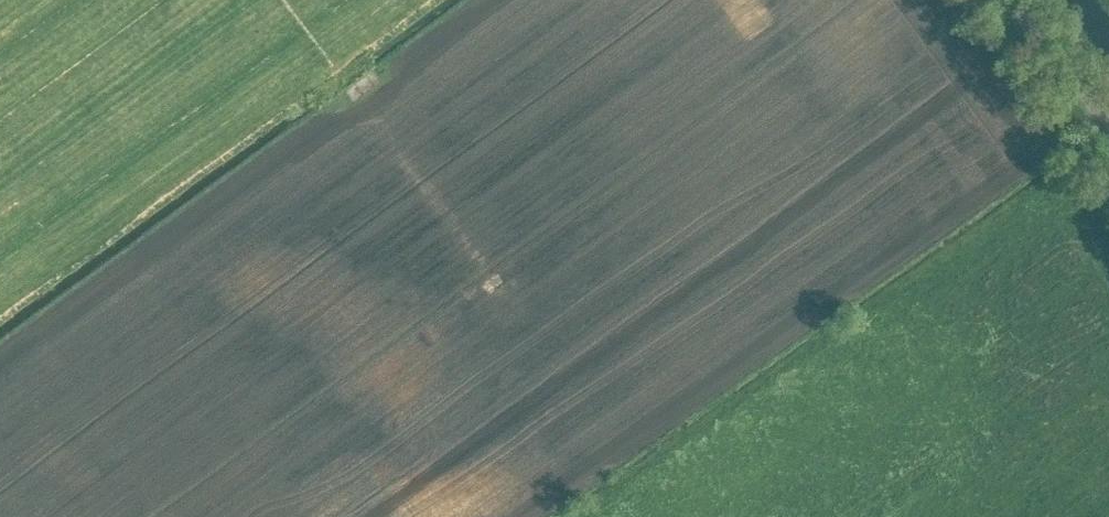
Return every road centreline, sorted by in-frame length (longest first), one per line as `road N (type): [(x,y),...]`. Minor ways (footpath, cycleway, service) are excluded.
road 1 (unclassified): [(1108,127),(1014,0)]

